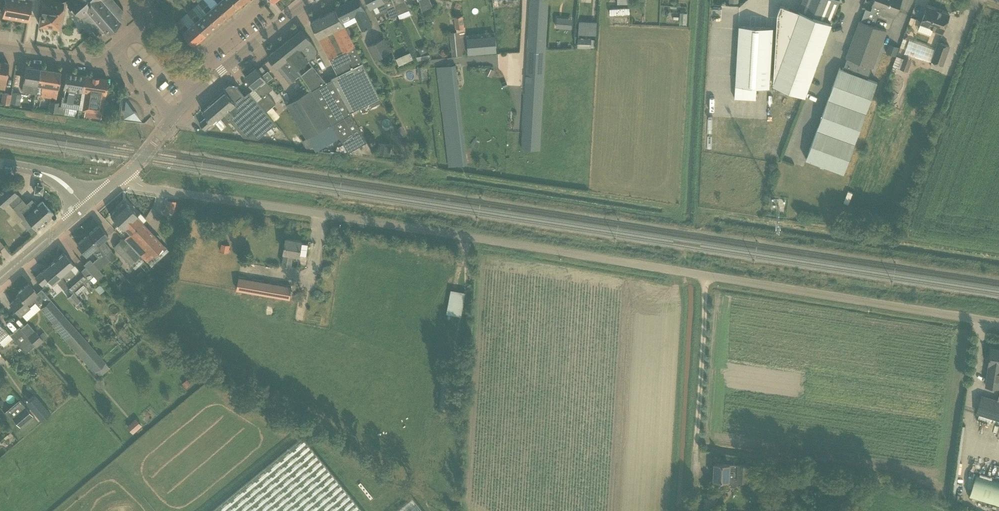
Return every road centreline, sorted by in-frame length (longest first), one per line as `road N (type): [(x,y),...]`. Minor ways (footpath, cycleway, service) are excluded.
road 1 (unclassified): [(998,323),(153,190),(125,175)]
road 2 (tertiary): [(193,97),(310,0)]

